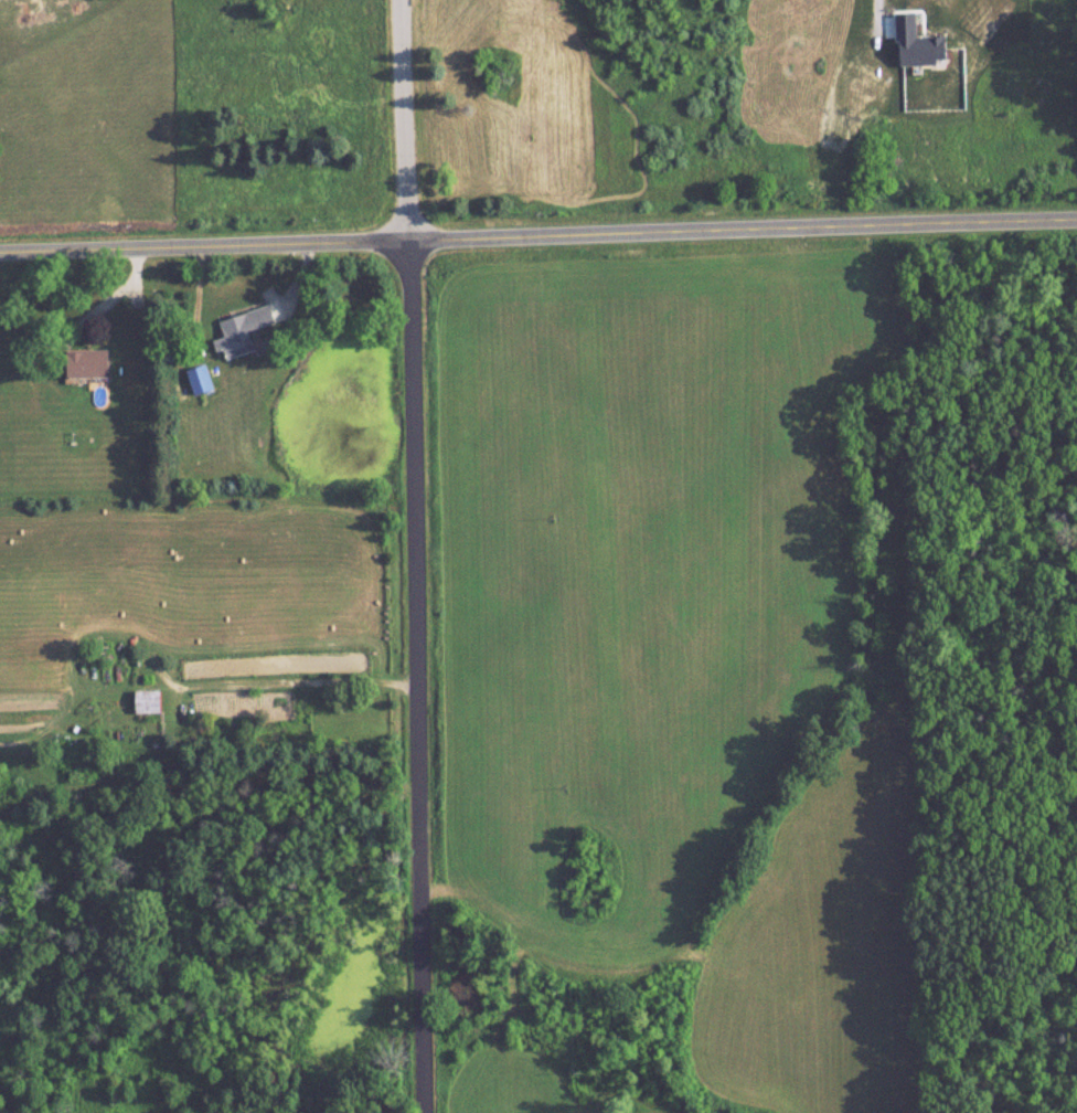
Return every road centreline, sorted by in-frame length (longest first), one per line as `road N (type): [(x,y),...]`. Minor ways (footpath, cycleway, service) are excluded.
road 1 (residential): [(1076,220),(0,254)]
road 2 (residential): [(426,1112),(408,241)]
road 3 (residential): [(408,241),(400,0)]

